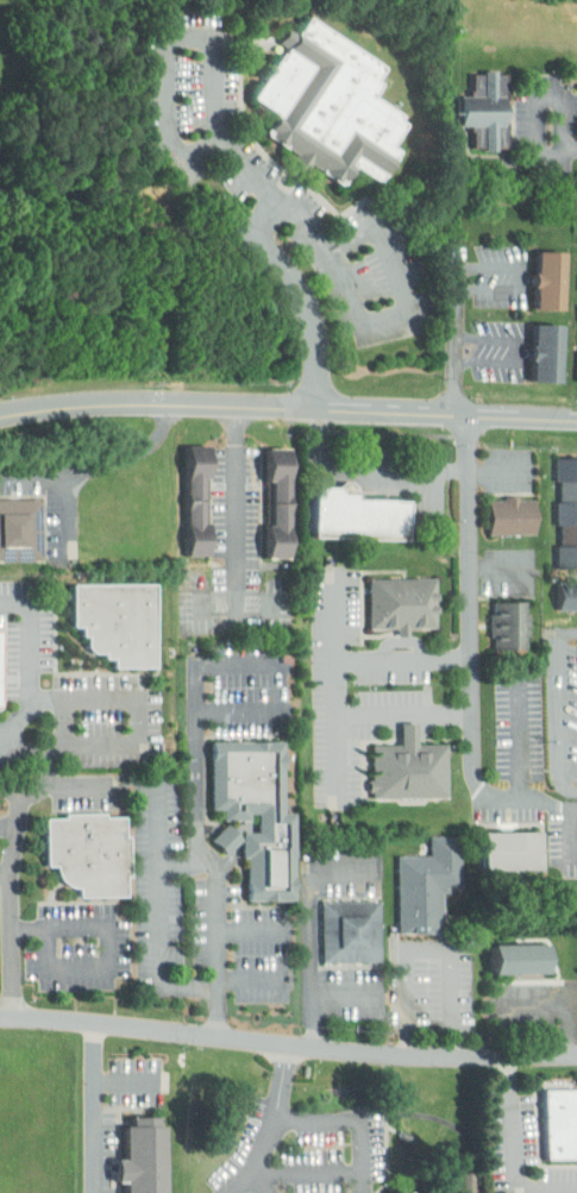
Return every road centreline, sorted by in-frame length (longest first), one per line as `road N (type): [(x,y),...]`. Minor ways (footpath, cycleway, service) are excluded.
road 1 (residential): [(576,1056),(406,1056),(0,1018)]
road 2 (residential): [(466,413),(473,770)]
road 3 (residential): [(576,418),(321,406)]
road 4 (residential): [(237,403),(83,402),(0,413)]
road 5 (residential): [(237,403),(239,619)]
road 6 (residential): [(321,406),(315,312),(286,262),(236,227)]

